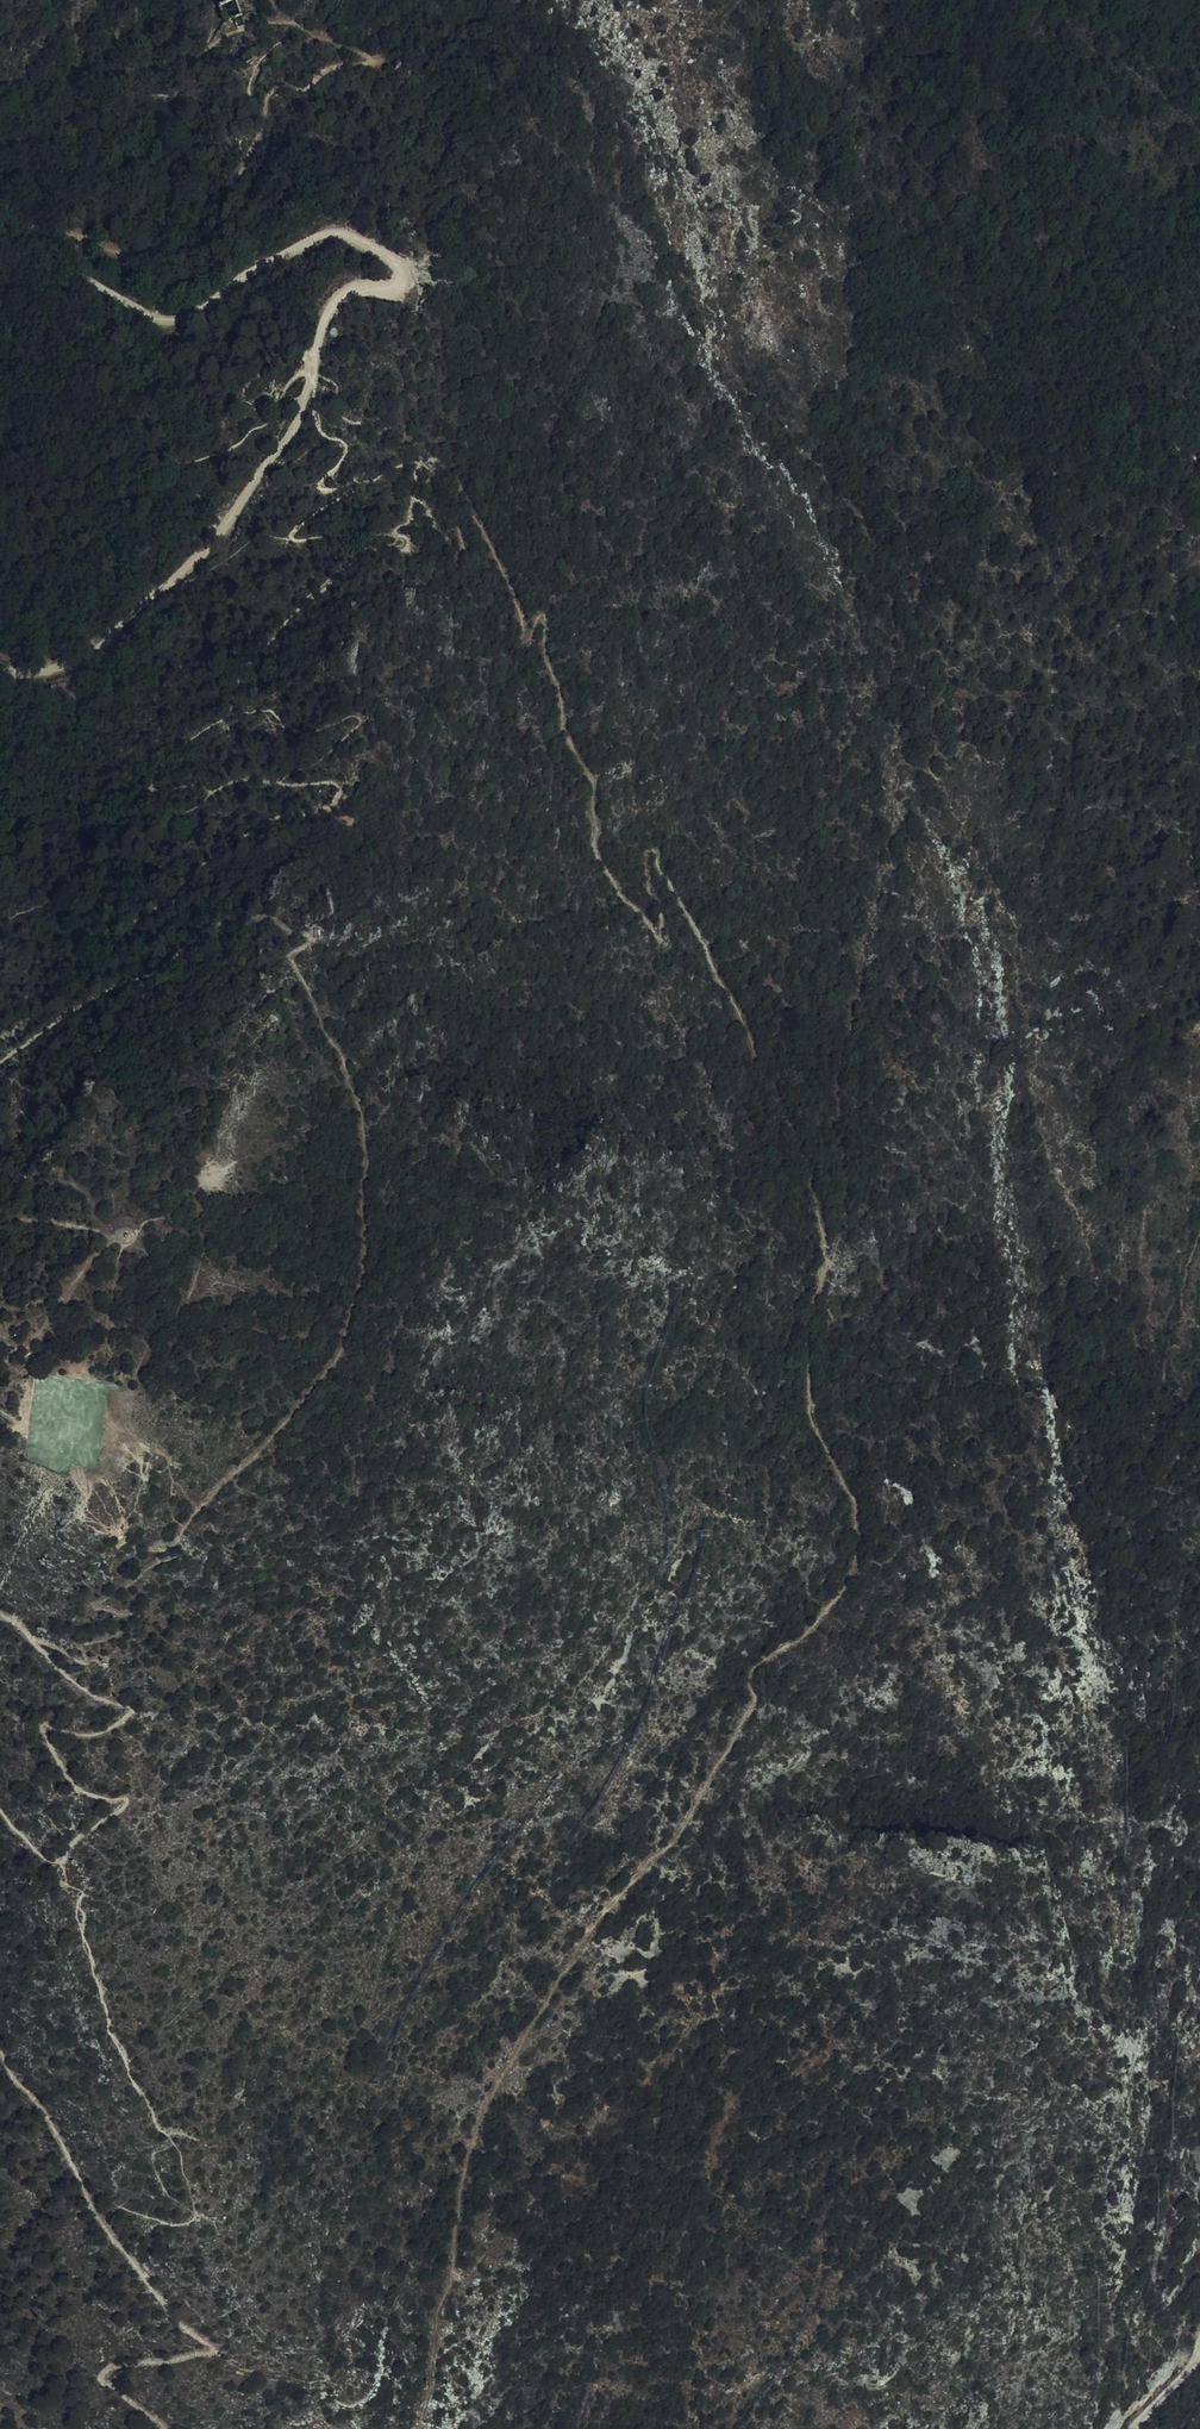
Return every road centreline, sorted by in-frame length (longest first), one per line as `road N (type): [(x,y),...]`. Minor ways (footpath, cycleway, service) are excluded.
road 1 (track): [(311,381),(298,423),(227,524),(108,643),(39,674),(0,663)]
road 2 (track): [(206,313),(330,235),(394,261),(402,287),(341,295),(326,318),(311,381)]
road 3 (track): [(0,211),(149,313),(180,321),(206,313)]

